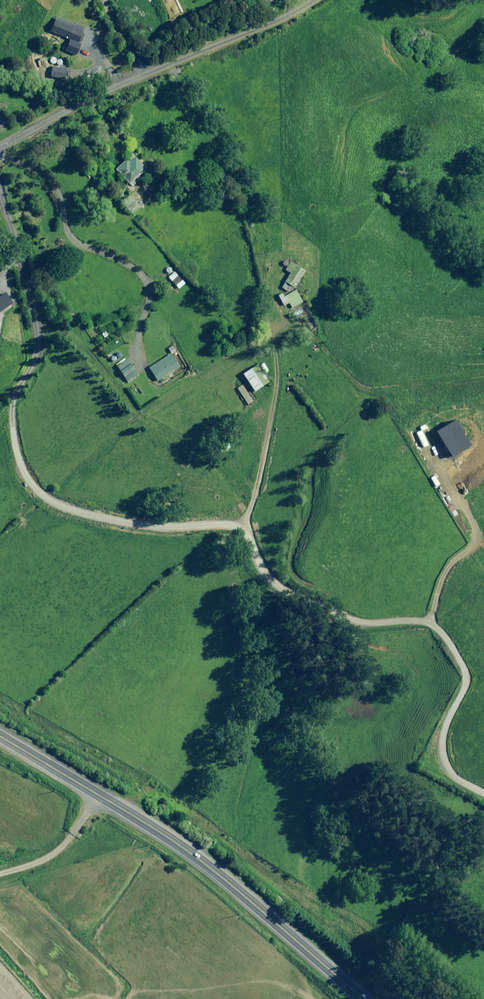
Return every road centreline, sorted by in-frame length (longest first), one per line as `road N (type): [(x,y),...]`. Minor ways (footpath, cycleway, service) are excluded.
road 1 (unclassified): [(0,193),(34,327),(33,351),(9,407),(16,467),(43,494),(108,518),(239,527),(266,583),(293,598),(356,621),(424,623),(460,670),(437,737),(440,765),(483,797)]
road 2 (trunk): [(0,738),(179,847),(362,998)]
road 3 (unclassified): [(0,146),(312,0)]

